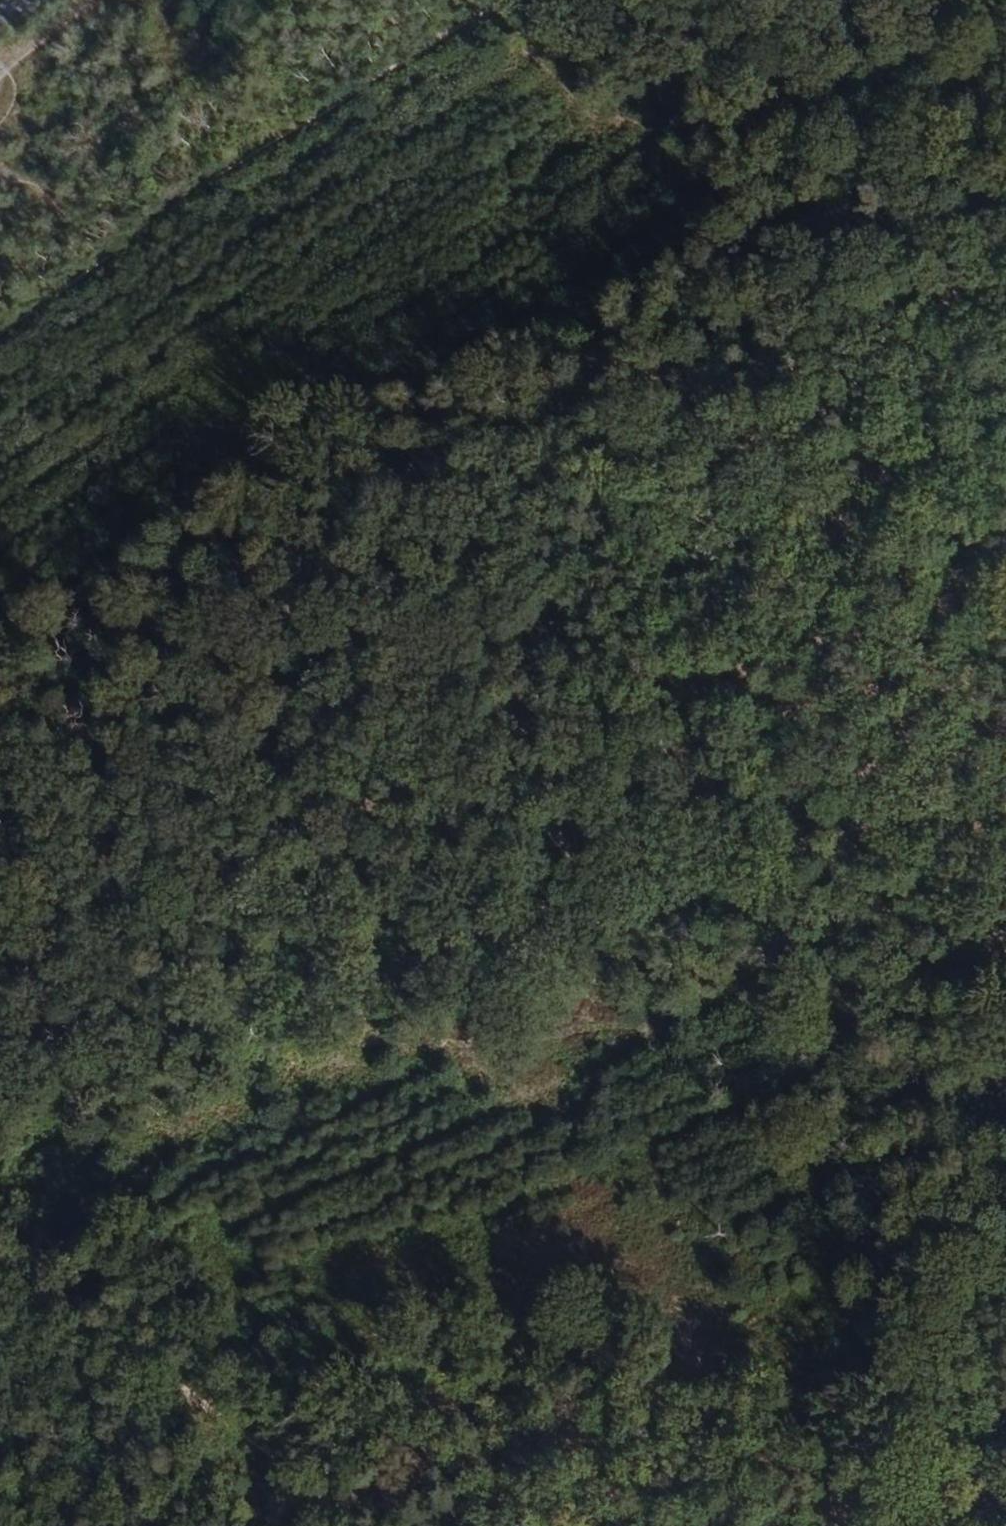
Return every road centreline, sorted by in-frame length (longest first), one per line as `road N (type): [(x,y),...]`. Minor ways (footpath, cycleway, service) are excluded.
road 1 (track): [(1005,737),(634,0)]
road 2 (track): [(377,1525),(0,1271)]

